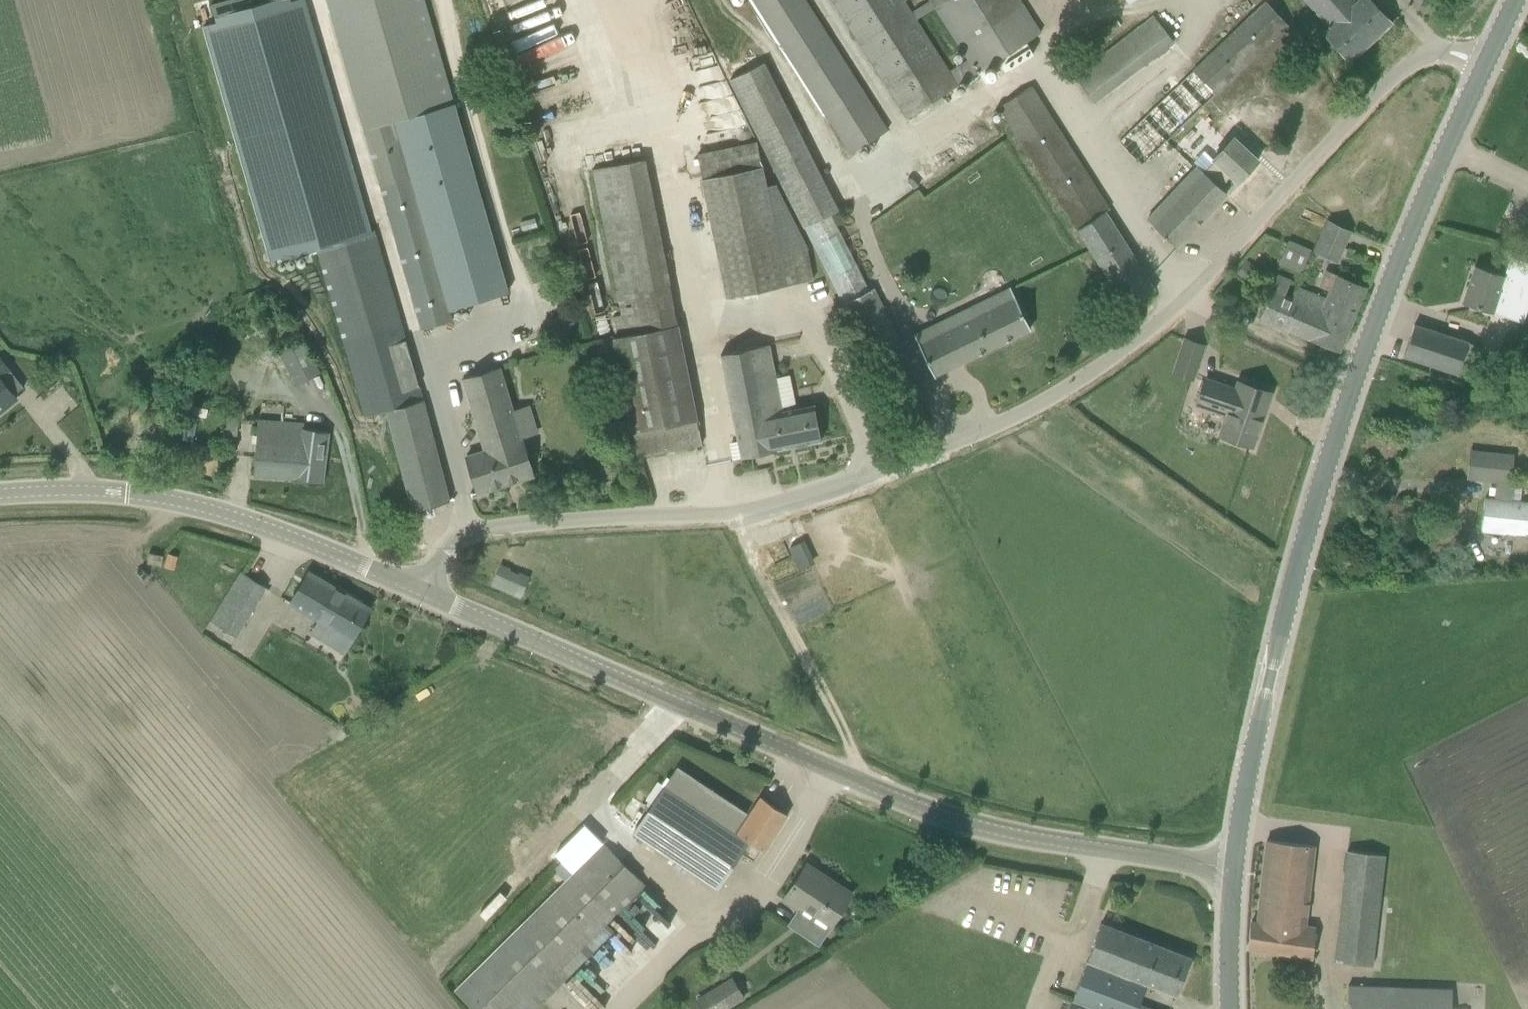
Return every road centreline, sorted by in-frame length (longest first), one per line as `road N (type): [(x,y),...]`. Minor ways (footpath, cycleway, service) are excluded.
road 1 (unclassified): [(426,594),(447,550),(484,529),(756,510),(993,427),(1054,396),(1187,300),(1406,70),(1428,56),(1456,54),(1485,67)]
road 2 (tertiary): [(1235,869),(952,818),(426,594)]
road 3 (tertiary): [(1235,869),(1270,679),(1352,392),(1485,67)]
road 4 (tertiary): [(0,495),(68,491),(173,501),(261,526),(426,594)]
road 5 (track): [(847,777),(852,748),(745,541),(740,513)]
road 6 (tertiary): [(1232,1008),(1235,869)]

